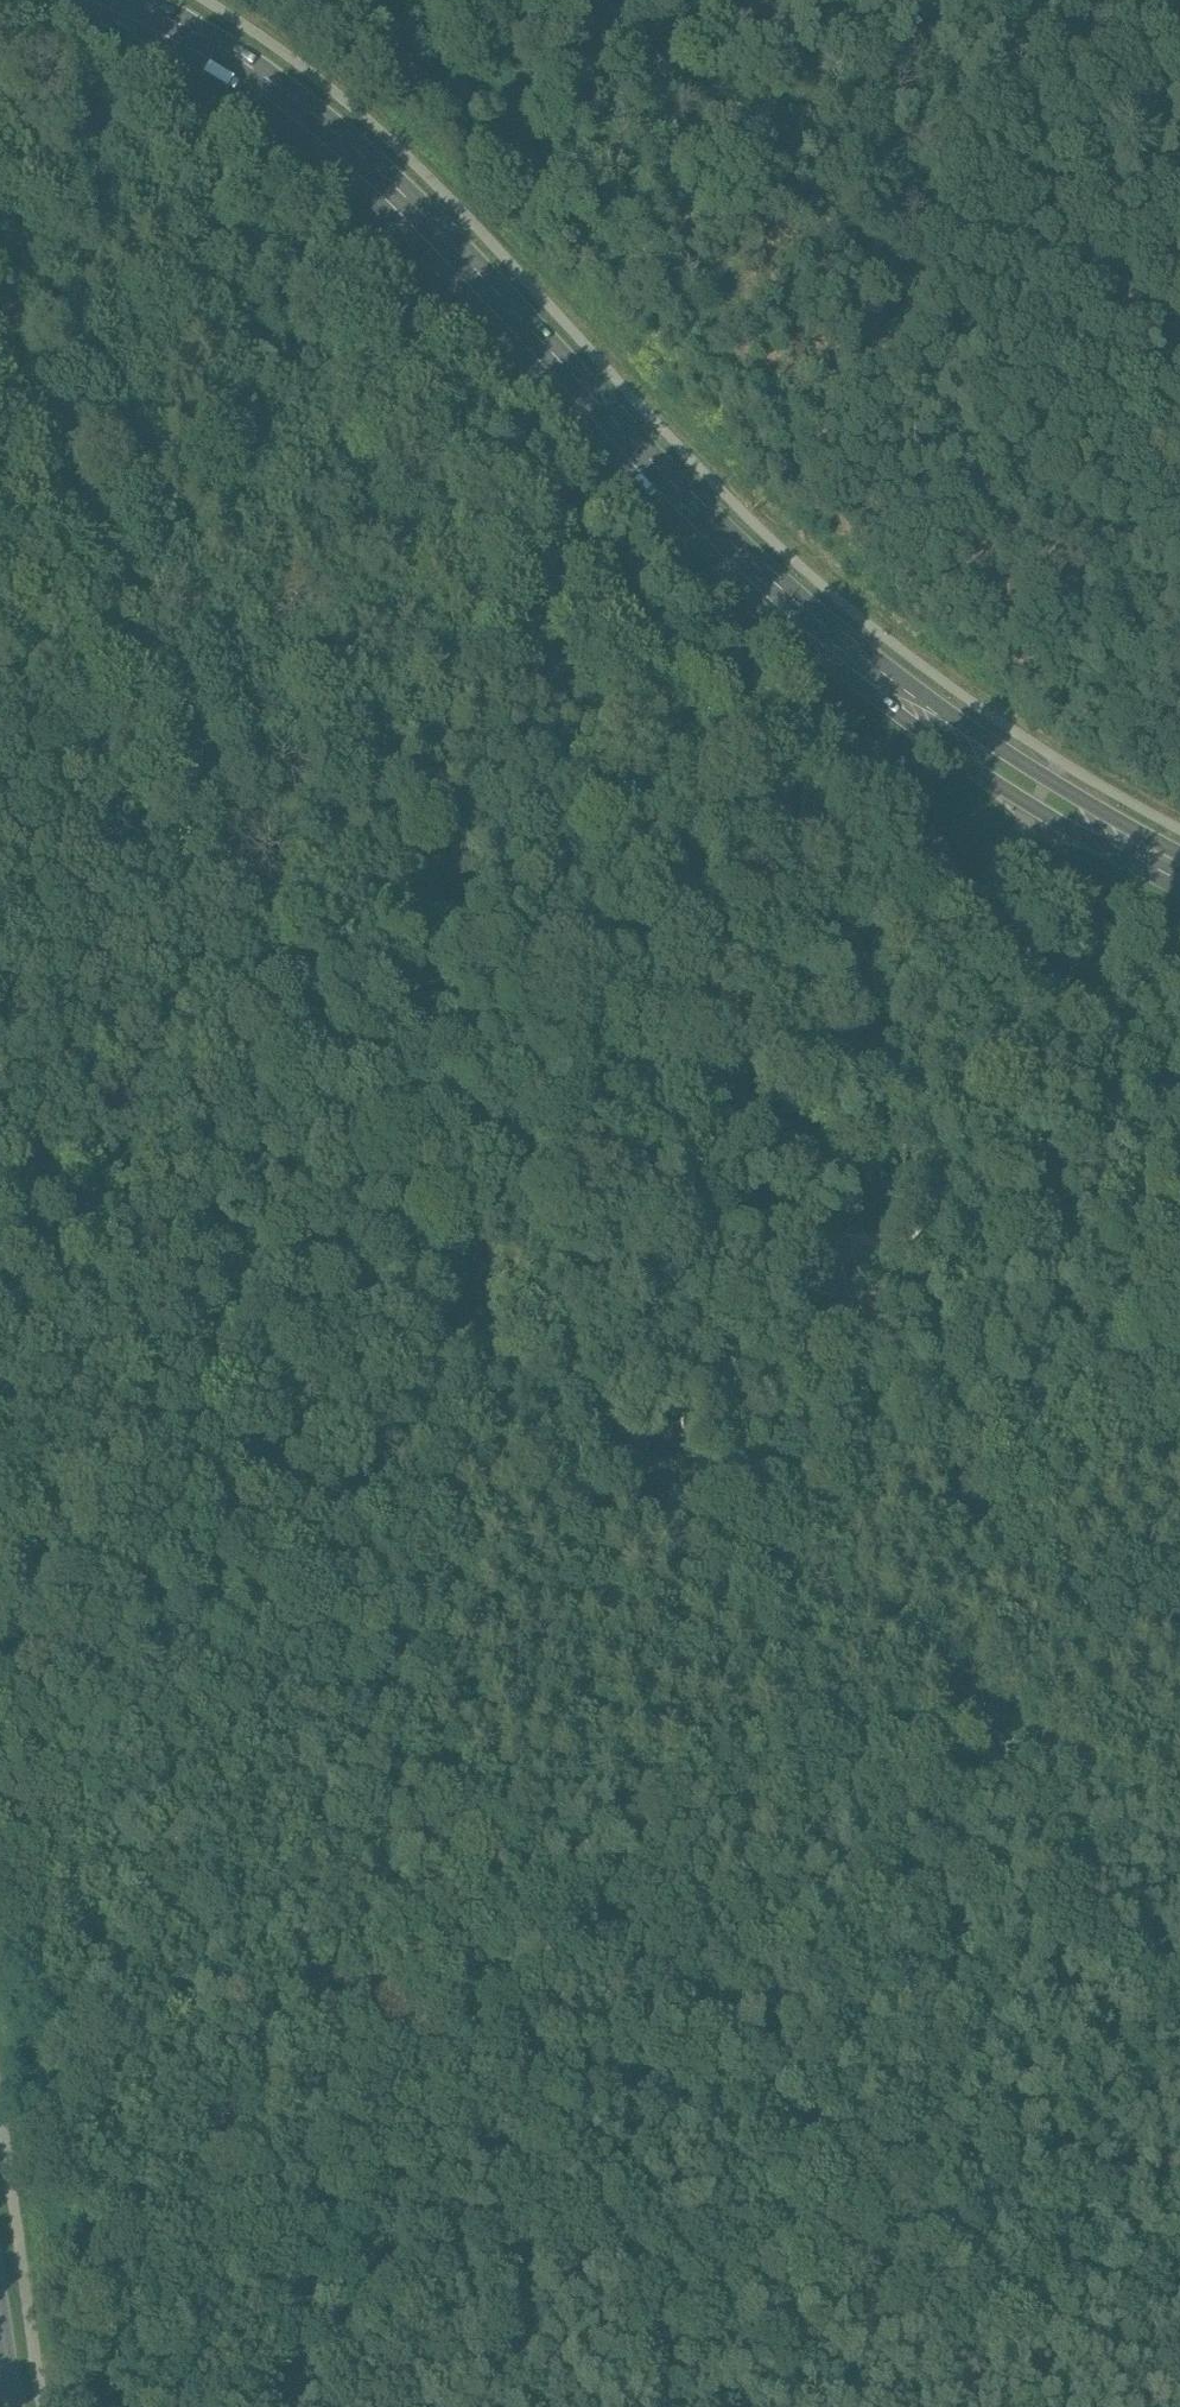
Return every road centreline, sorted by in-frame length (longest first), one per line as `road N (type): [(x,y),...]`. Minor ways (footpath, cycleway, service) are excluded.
road 1 (track): [(284,2406),(481,1362),(0,347)]
road 2 (primary): [(1179,862),(1043,785),(883,674),(692,503),(372,167),(312,120),(99,0)]
road 3 (track): [(1179,1237),(0,1247)]
road 4 (track): [(1179,1852),(481,1362)]
road 5 (track): [(1179,1858),(780,2406)]
road 6 (track): [(1060,758),(1000,852),(1007,911),(1179,1099)]

